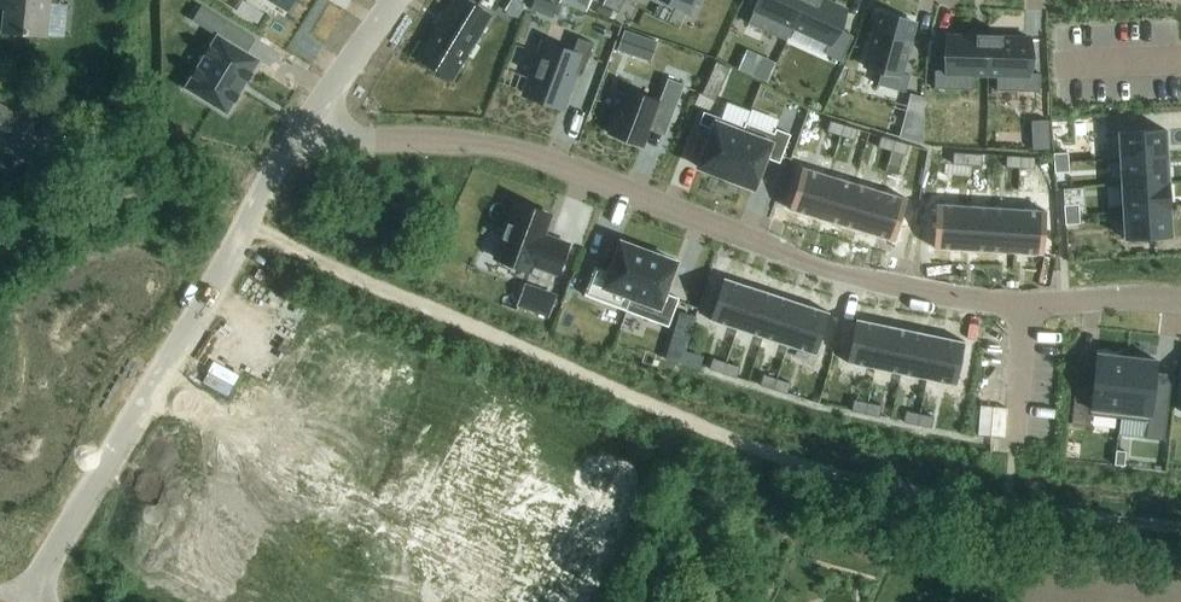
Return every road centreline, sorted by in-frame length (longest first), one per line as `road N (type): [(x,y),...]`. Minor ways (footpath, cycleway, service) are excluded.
road 1 (track): [(1180,526),(898,487),(759,453),(174,195),(116,198),(0,253)]
road 2 (residential): [(315,131),(532,158),(808,262),(933,297),(1023,306),(1180,302)]
road 3 (unclassified): [(25,601),(265,187),(315,131)]
road 4 (unclassified): [(315,131),(336,82),(393,0)]

